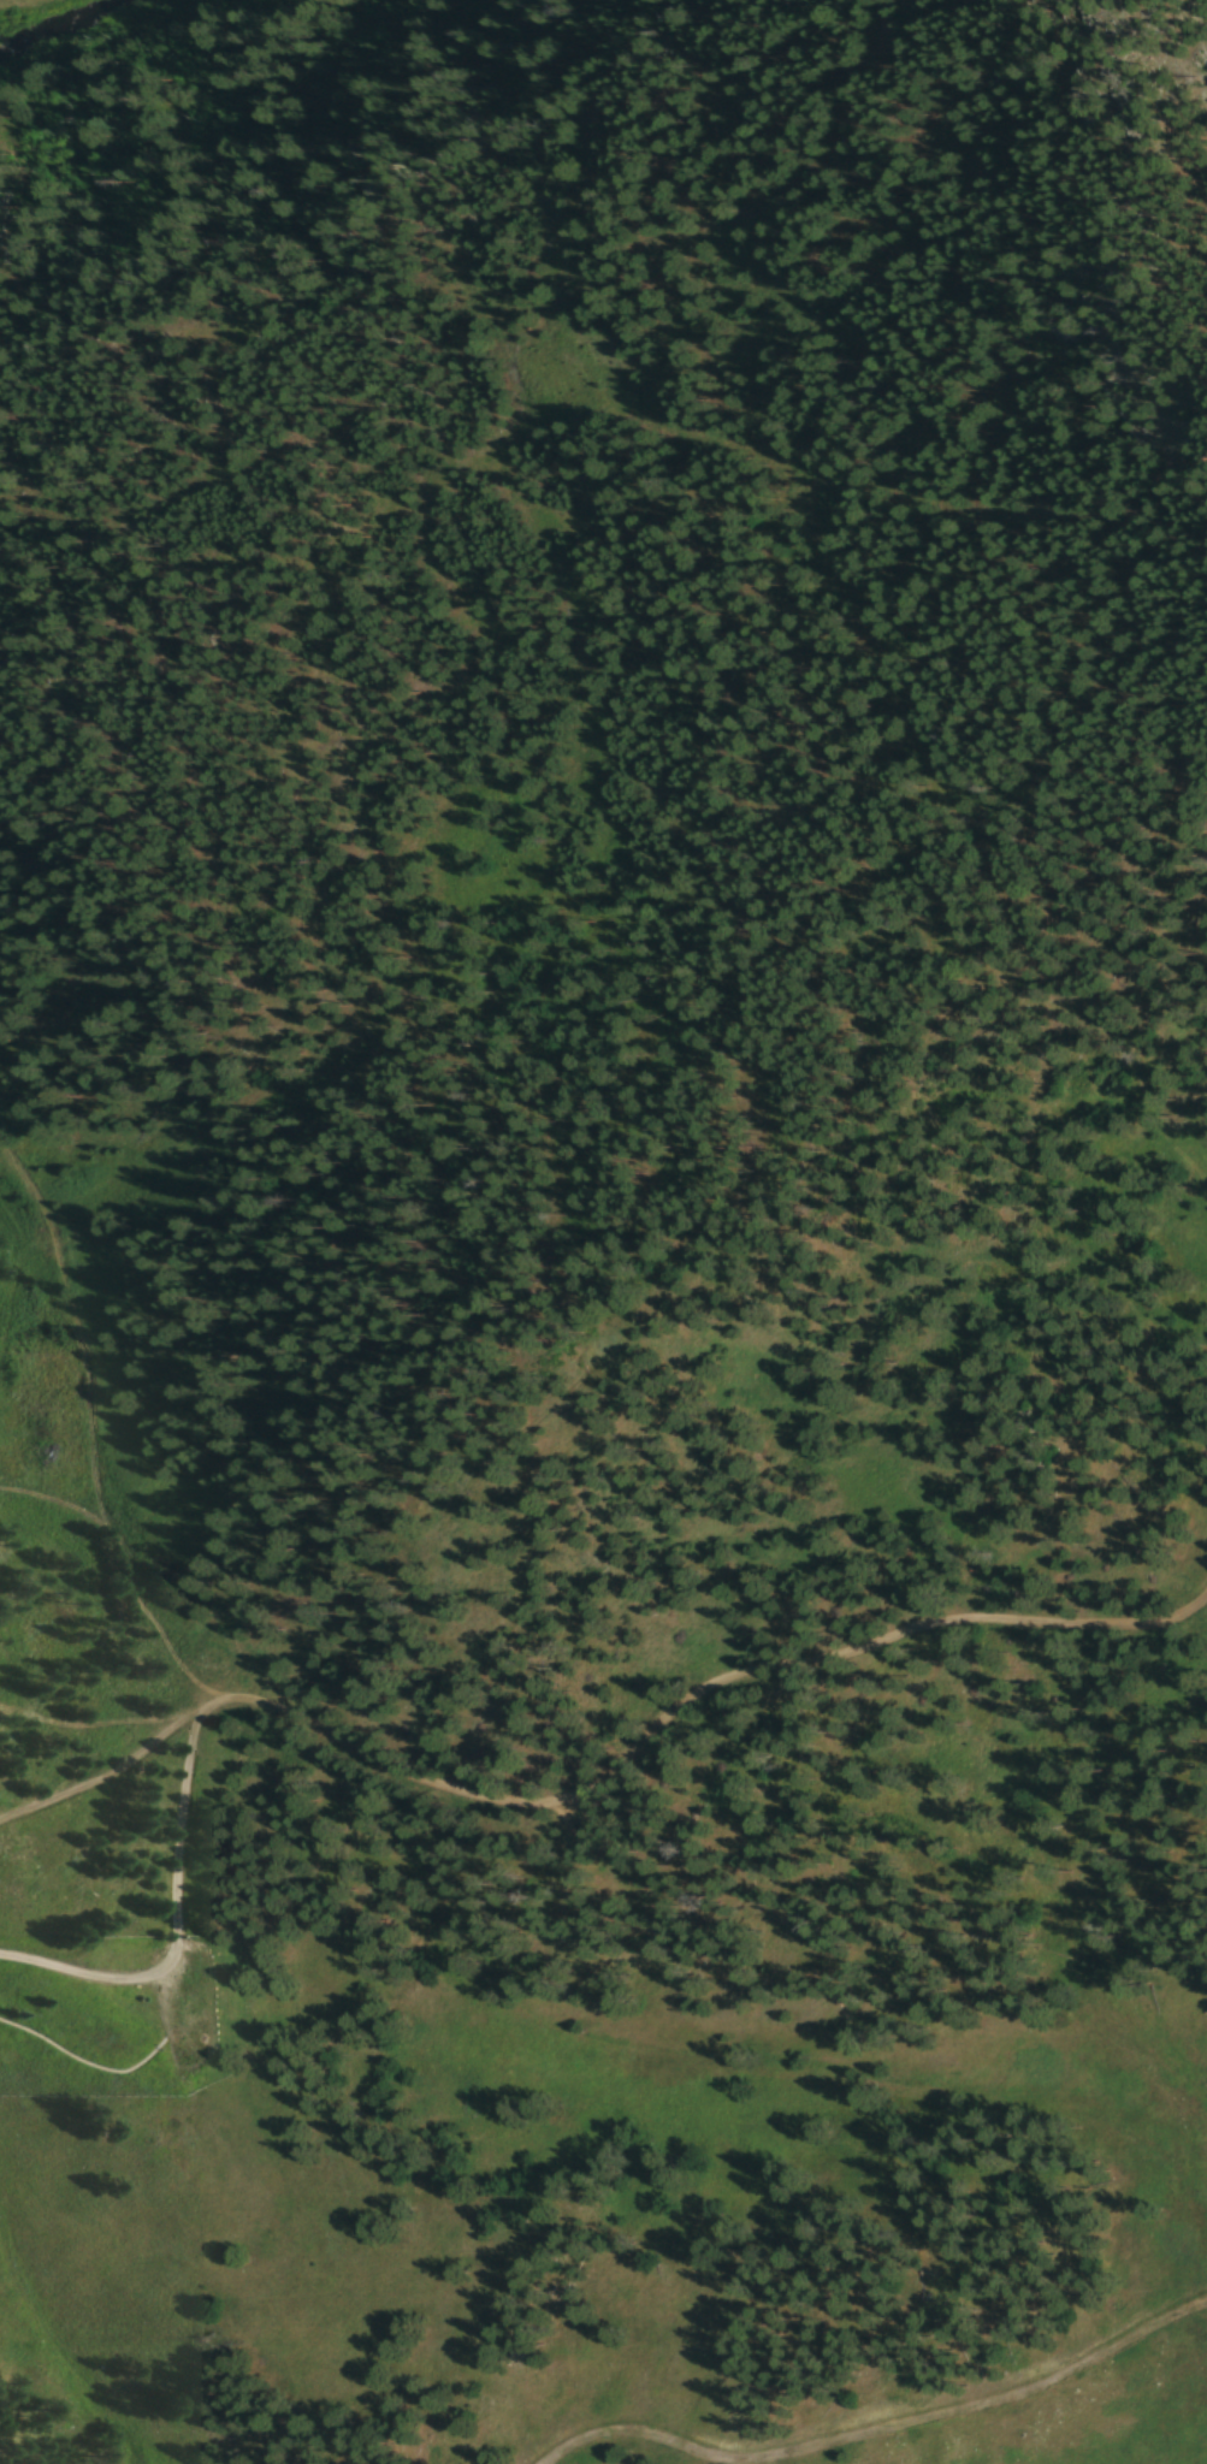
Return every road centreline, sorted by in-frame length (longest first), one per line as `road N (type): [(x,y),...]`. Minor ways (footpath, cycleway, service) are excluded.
road 1 (track): [(0,1831),(39,1819),(200,1719),(235,1707),(309,1732),(400,1782),(495,1811),(585,1799),(702,1699),(883,1645),(999,1629),(1146,1635),(1193,1619),(1206,1603)]

